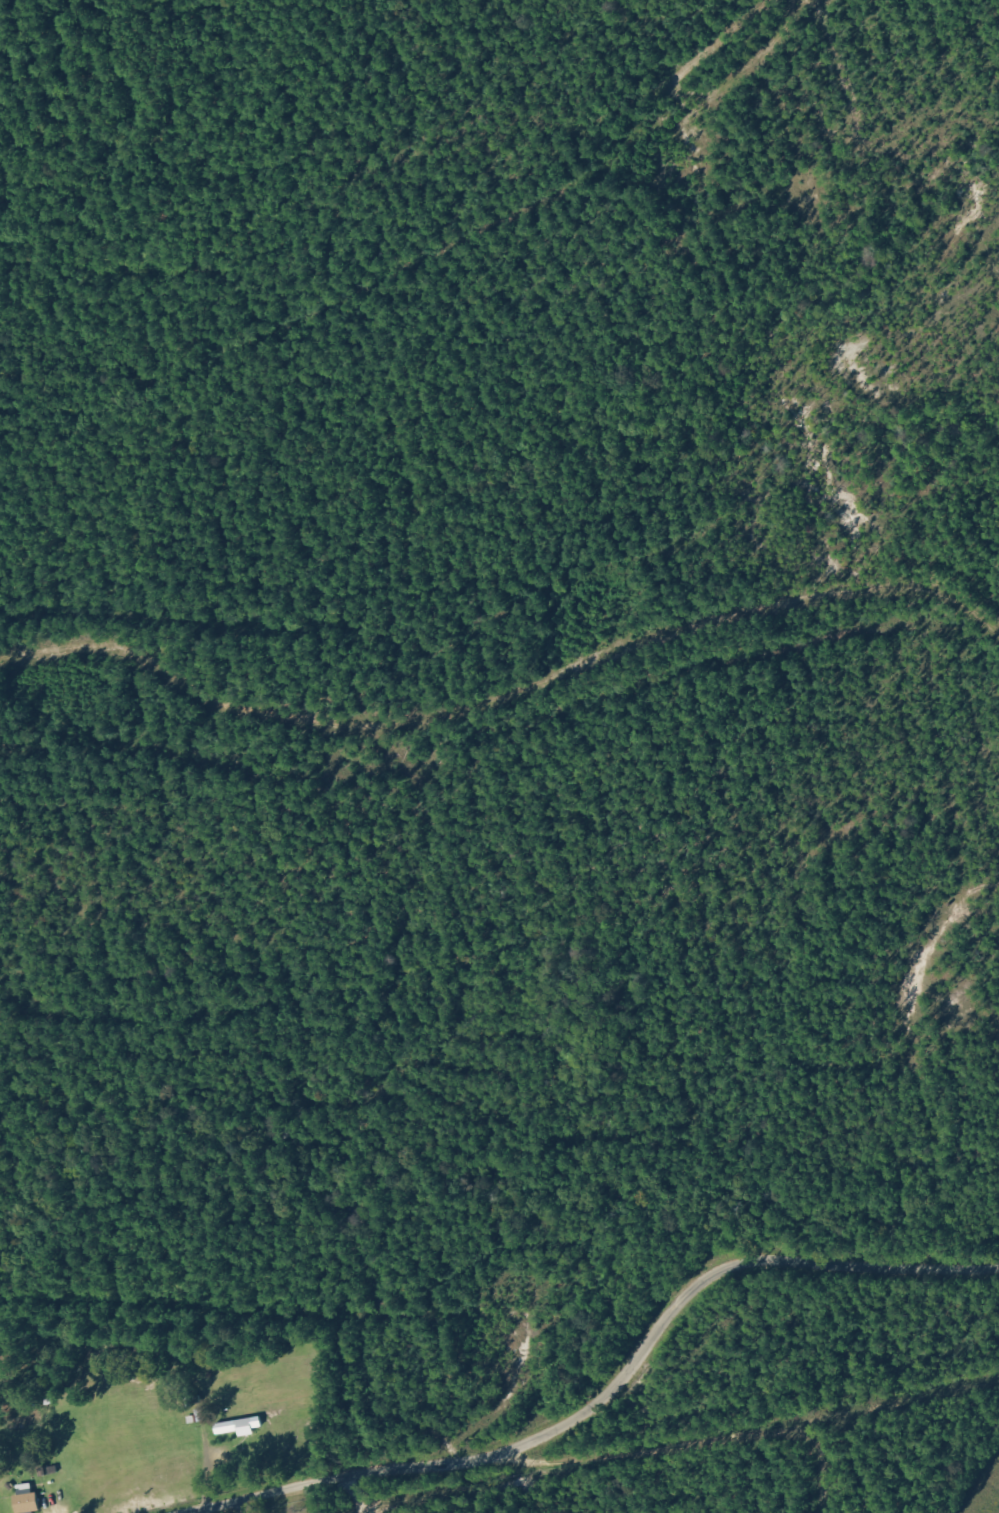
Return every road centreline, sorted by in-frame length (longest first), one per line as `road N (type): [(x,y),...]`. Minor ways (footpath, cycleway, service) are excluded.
road 1 (residential): [(278,1512),(378,1499),(531,1439),(680,1289),(998,1284)]

